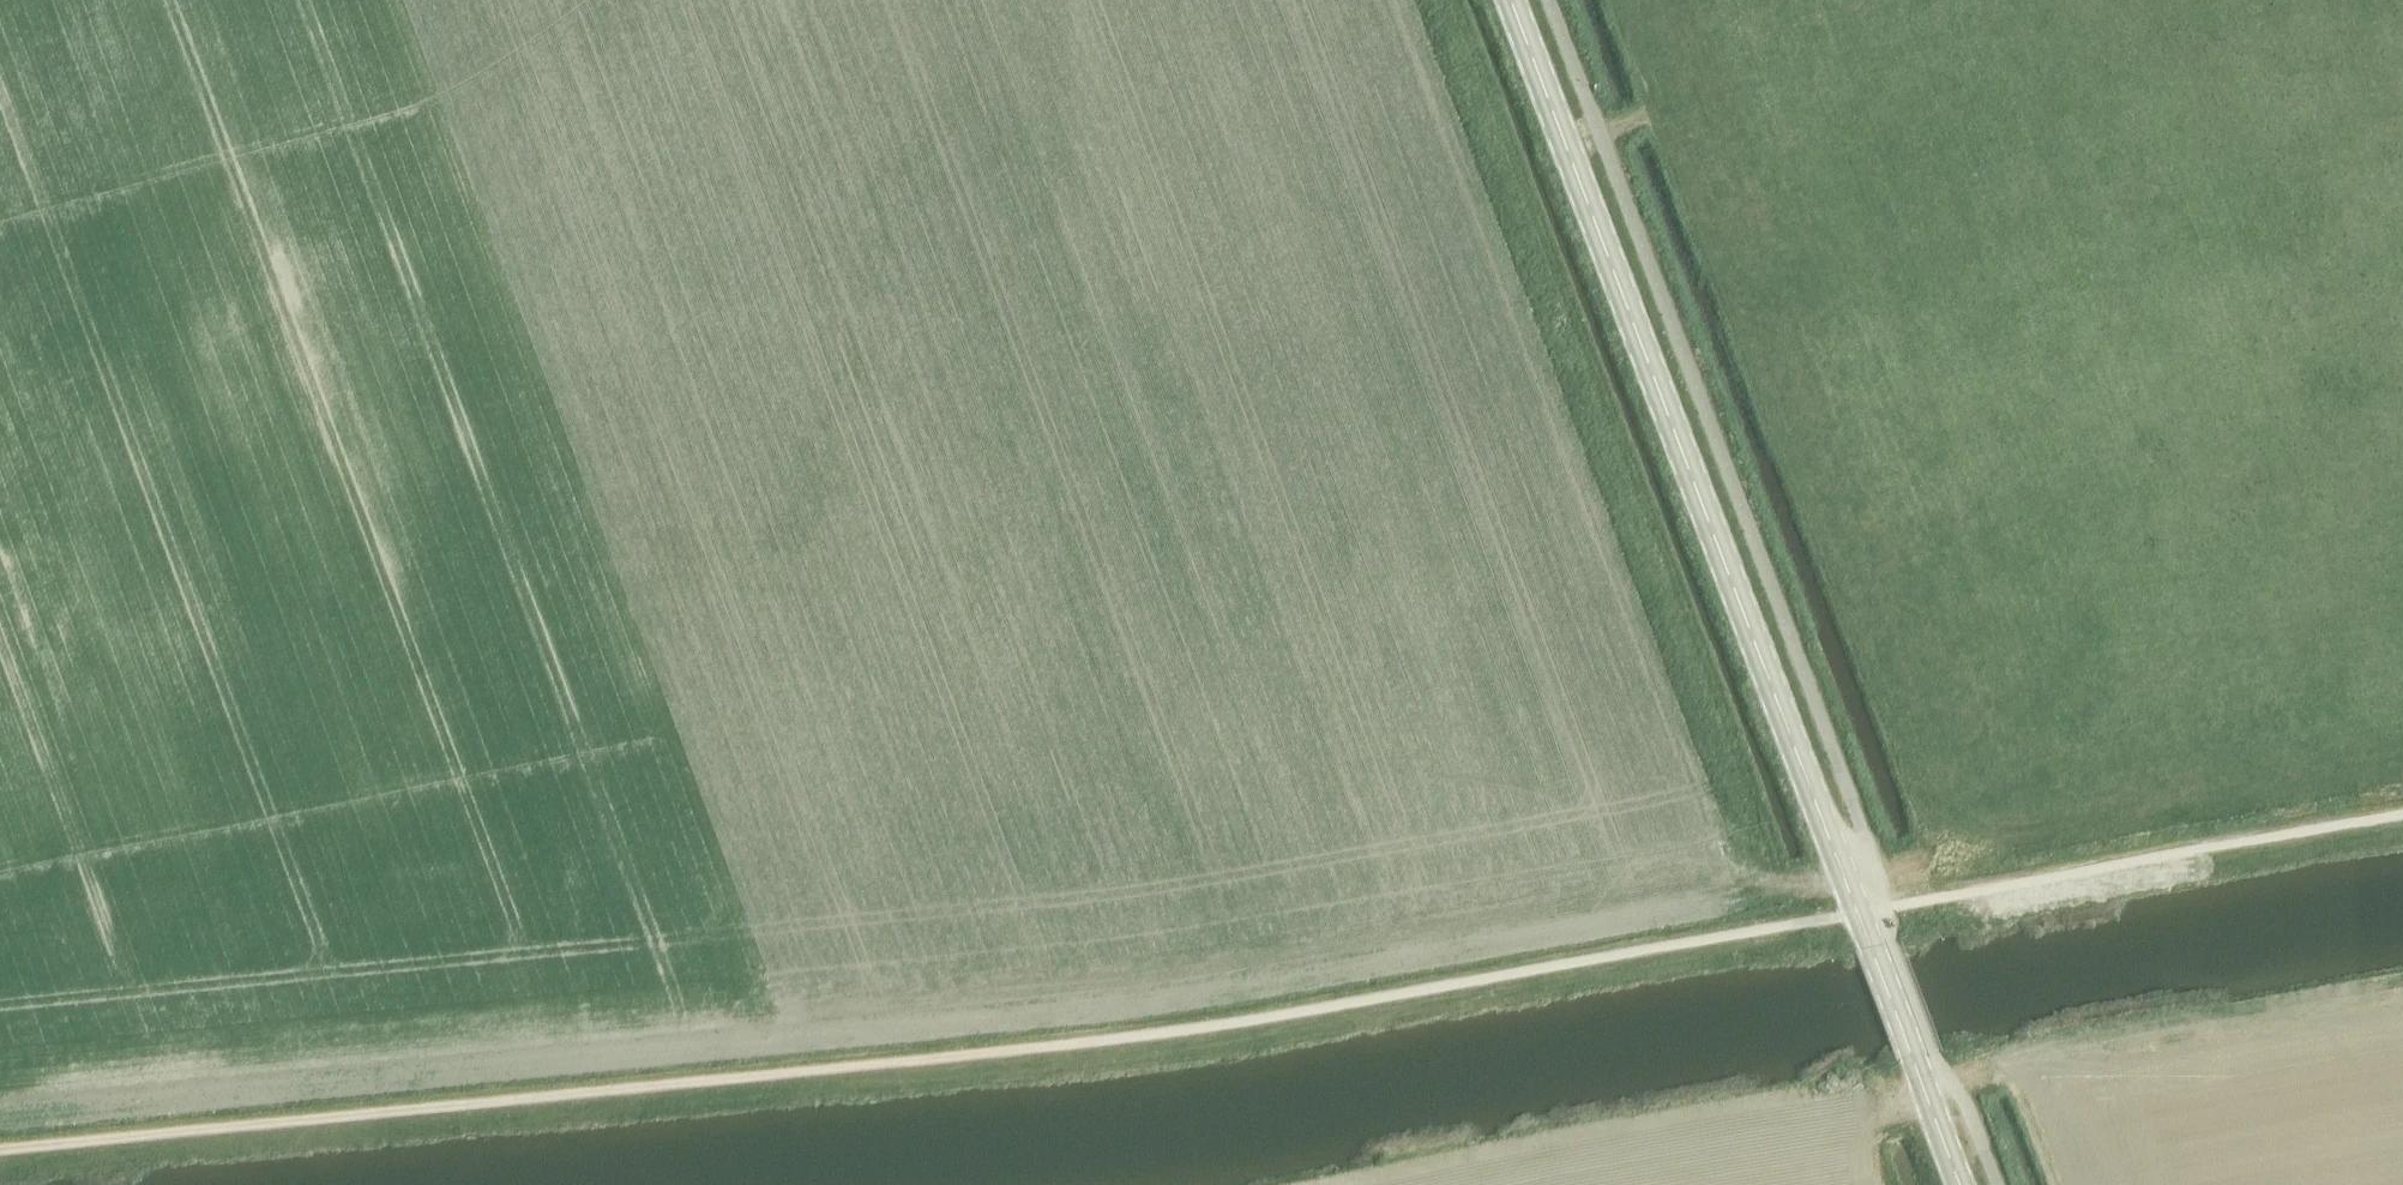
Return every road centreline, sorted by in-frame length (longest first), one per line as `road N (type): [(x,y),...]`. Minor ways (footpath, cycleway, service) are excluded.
road 1 (secondary): [(1512,0),(1871,947)]
road 2 (secondary): [(1962,1184),(1871,947)]

